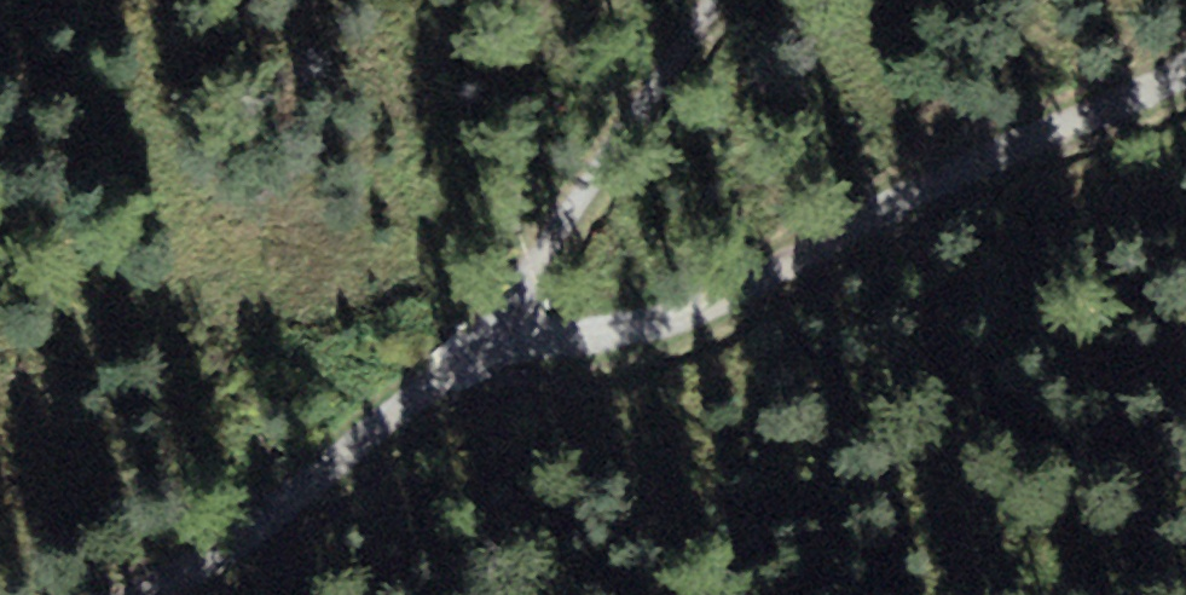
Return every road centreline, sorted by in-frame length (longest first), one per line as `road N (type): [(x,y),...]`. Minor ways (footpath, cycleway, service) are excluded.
road 1 (track): [(493,342),(694,316),(1185,82)]
road 2 (track): [(493,342),(194,565),(136,594)]
road 3 (track): [(718,0),(493,342)]

